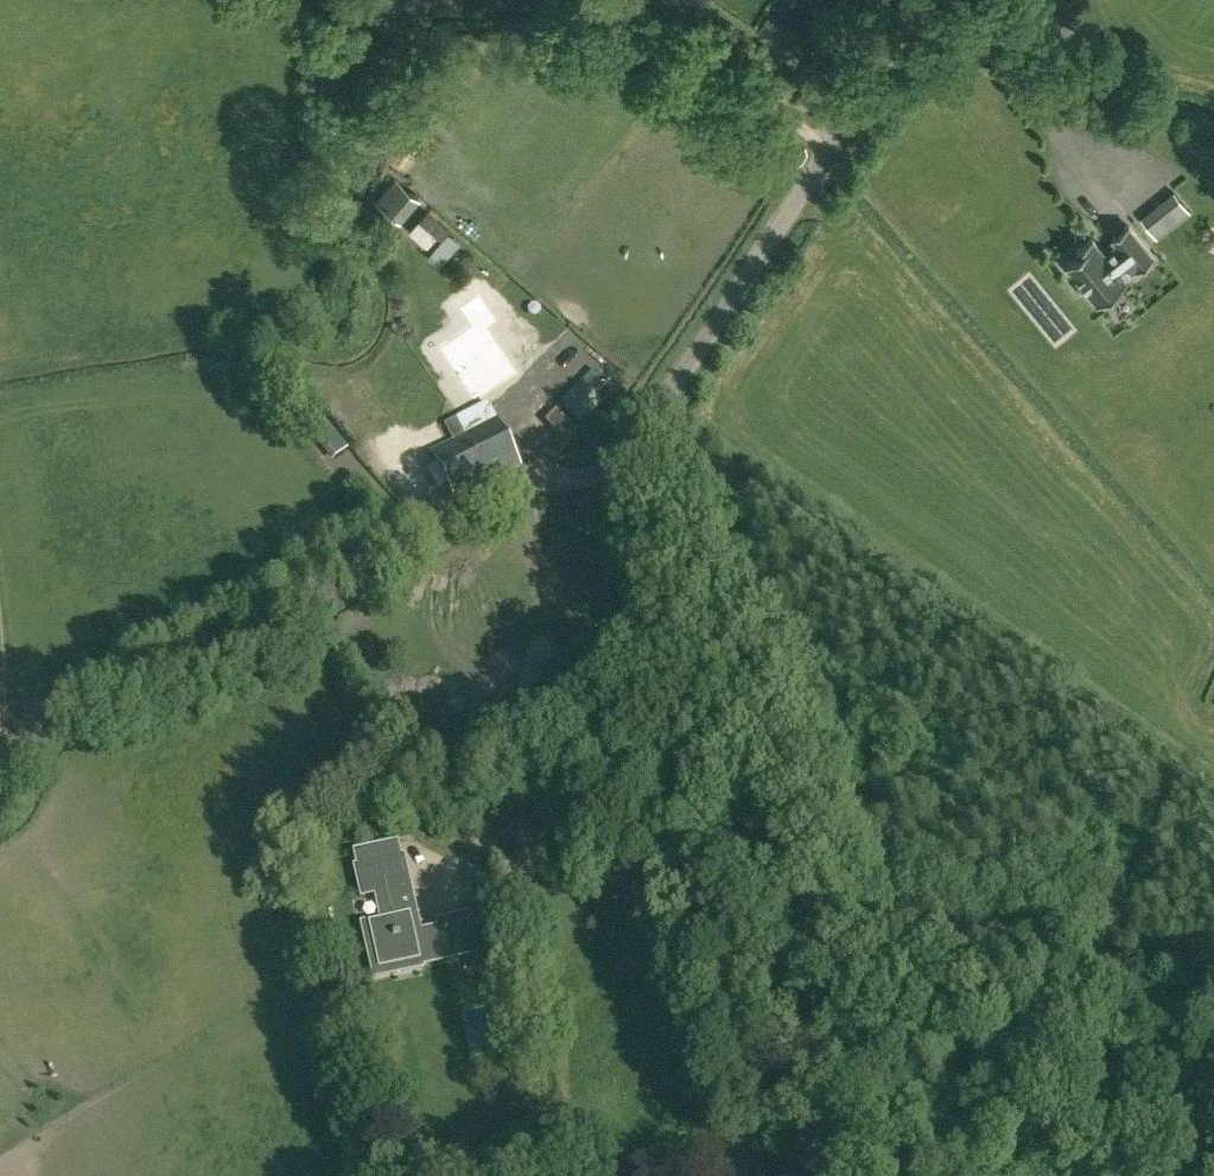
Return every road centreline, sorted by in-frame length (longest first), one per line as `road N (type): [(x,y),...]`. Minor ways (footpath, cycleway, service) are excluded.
road 1 (unclassified): [(894,1175),(869,1083),(640,599),(623,554),(627,466)]
road 2 (residential): [(0,786),(38,742),(72,719),(244,647),(523,487),(627,466)]
road 3 (unclassified): [(627,466),(926,0)]
road 4 (track): [(4,781),(0,632)]

